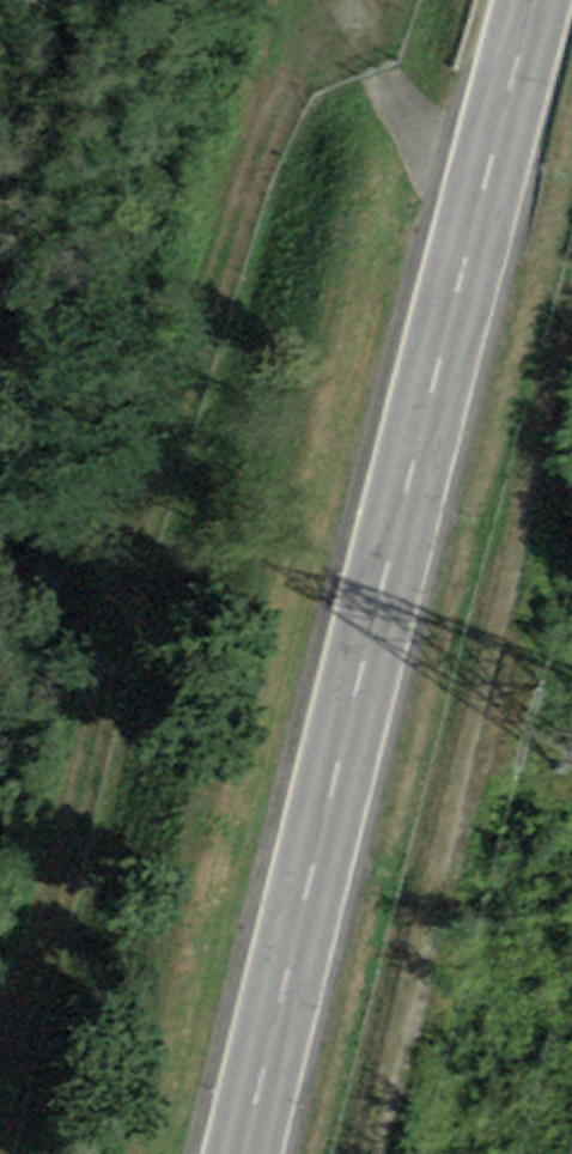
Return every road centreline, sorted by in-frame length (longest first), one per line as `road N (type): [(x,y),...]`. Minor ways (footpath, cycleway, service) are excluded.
road 1 (secondary): [(534,0),(251,1153)]
road 2 (track): [(384,1153),(525,593),(571,438)]

